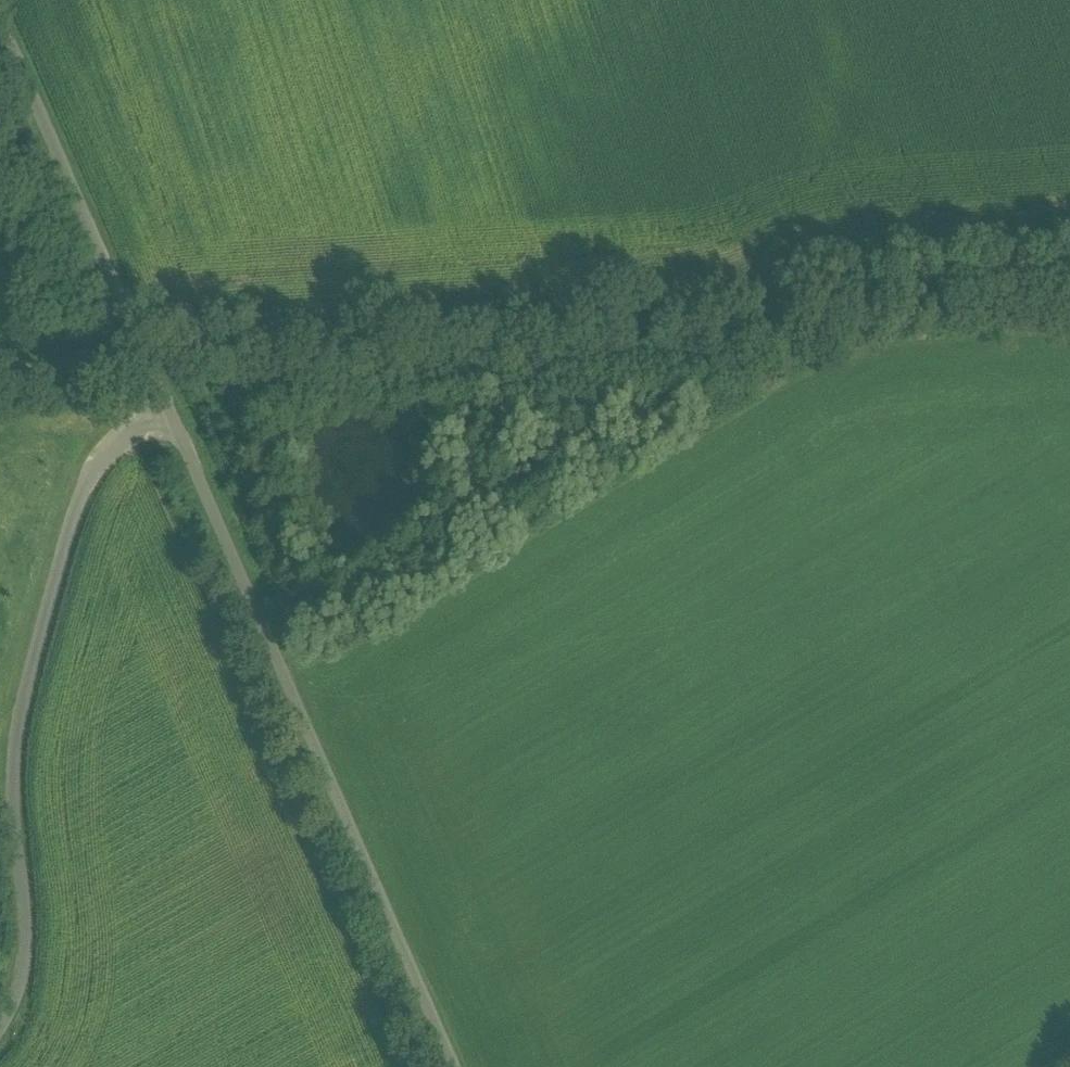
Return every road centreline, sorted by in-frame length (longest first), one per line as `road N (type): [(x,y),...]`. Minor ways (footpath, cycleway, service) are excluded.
road 1 (unclassified): [(0,14),(200,464),(451,1066)]
road 2 (track): [(754,271),(724,292),(273,330),(151,351)]

